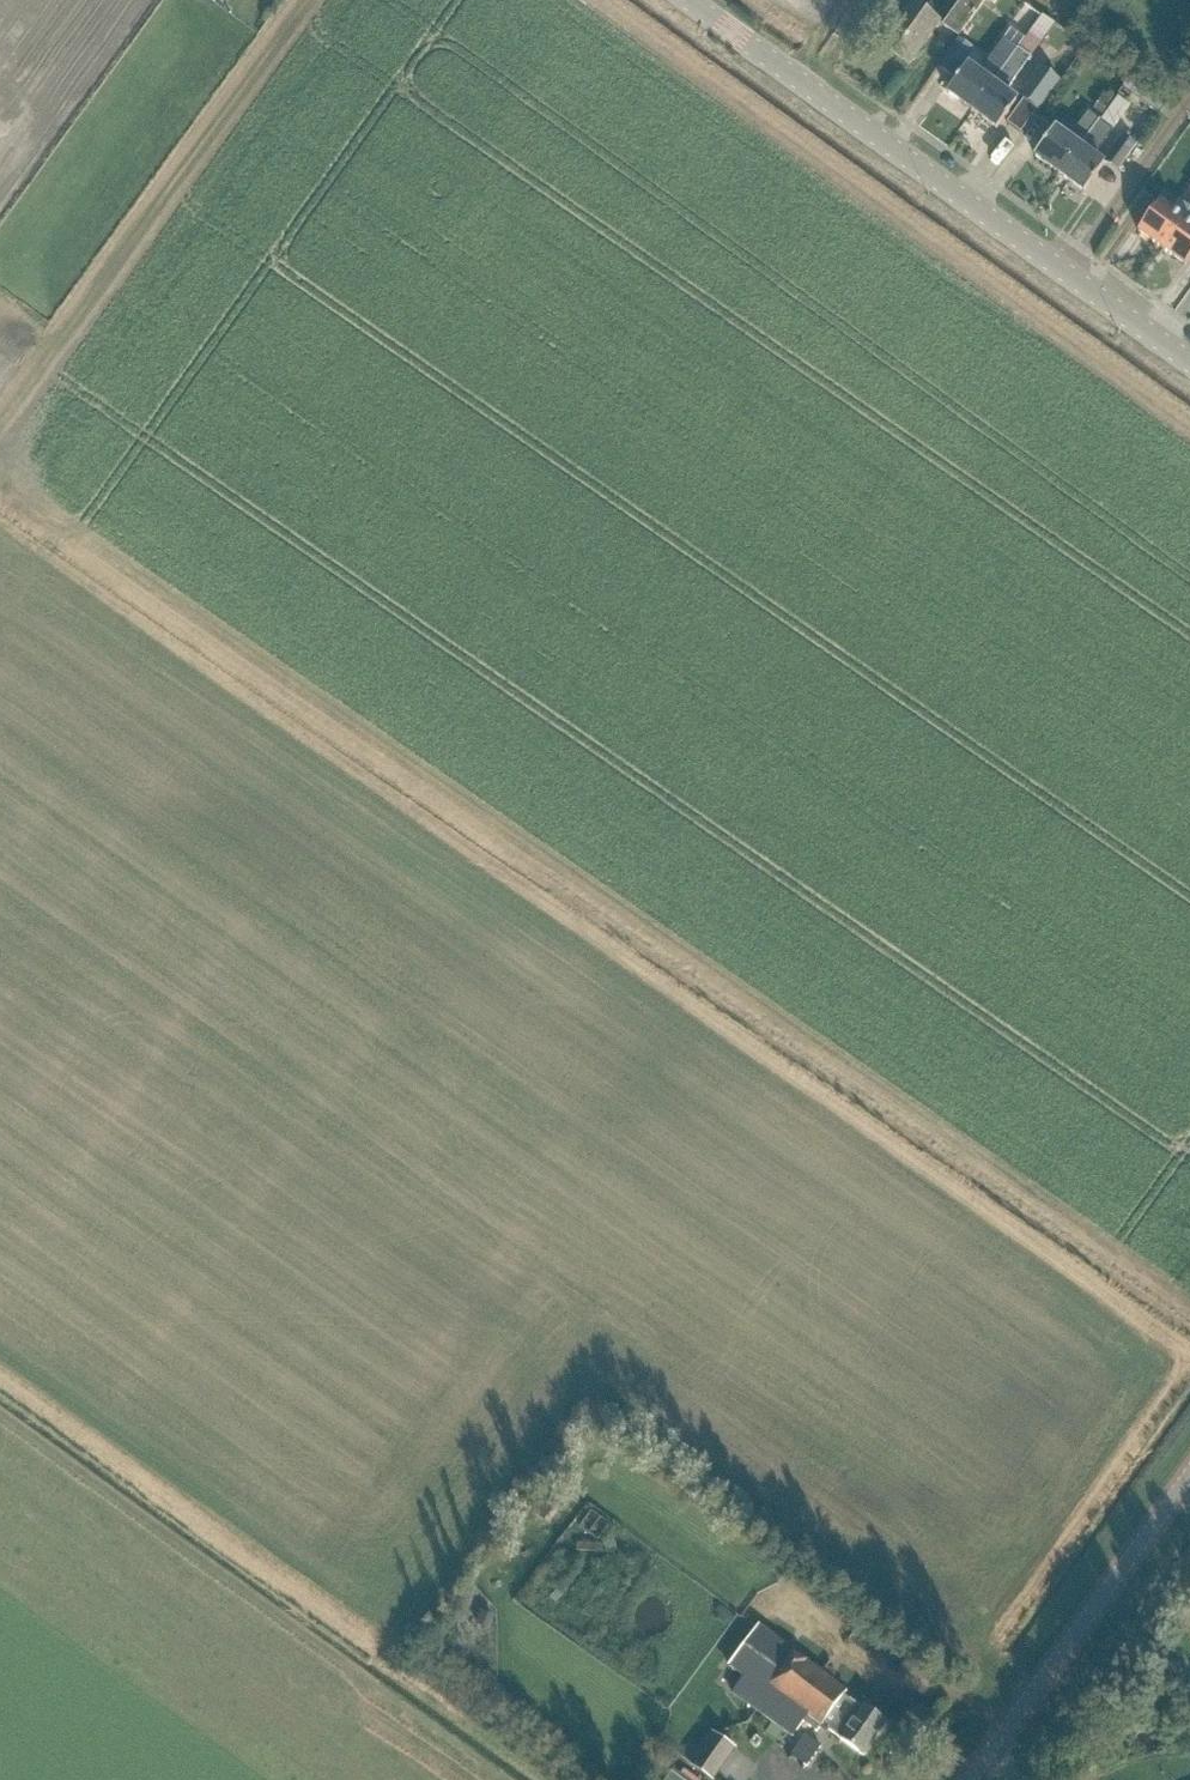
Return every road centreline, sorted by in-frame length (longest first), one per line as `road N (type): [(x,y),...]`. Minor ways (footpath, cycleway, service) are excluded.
road 1 (tertiary): [(1189,366),(684,0)]
road 2 (tertiary): [(952,1779),(1189,1450)]

